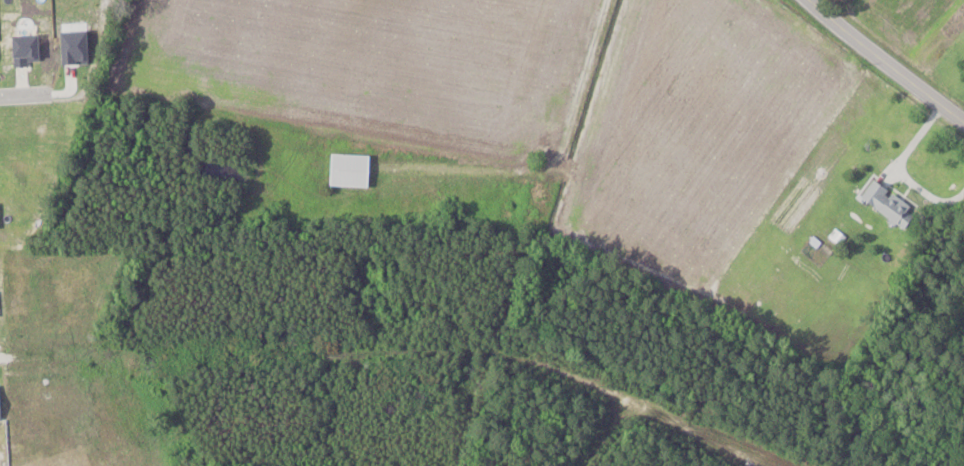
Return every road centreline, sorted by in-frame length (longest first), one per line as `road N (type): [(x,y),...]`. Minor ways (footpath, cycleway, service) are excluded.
road 1 (secondary): [(963,120),(808,0)]

